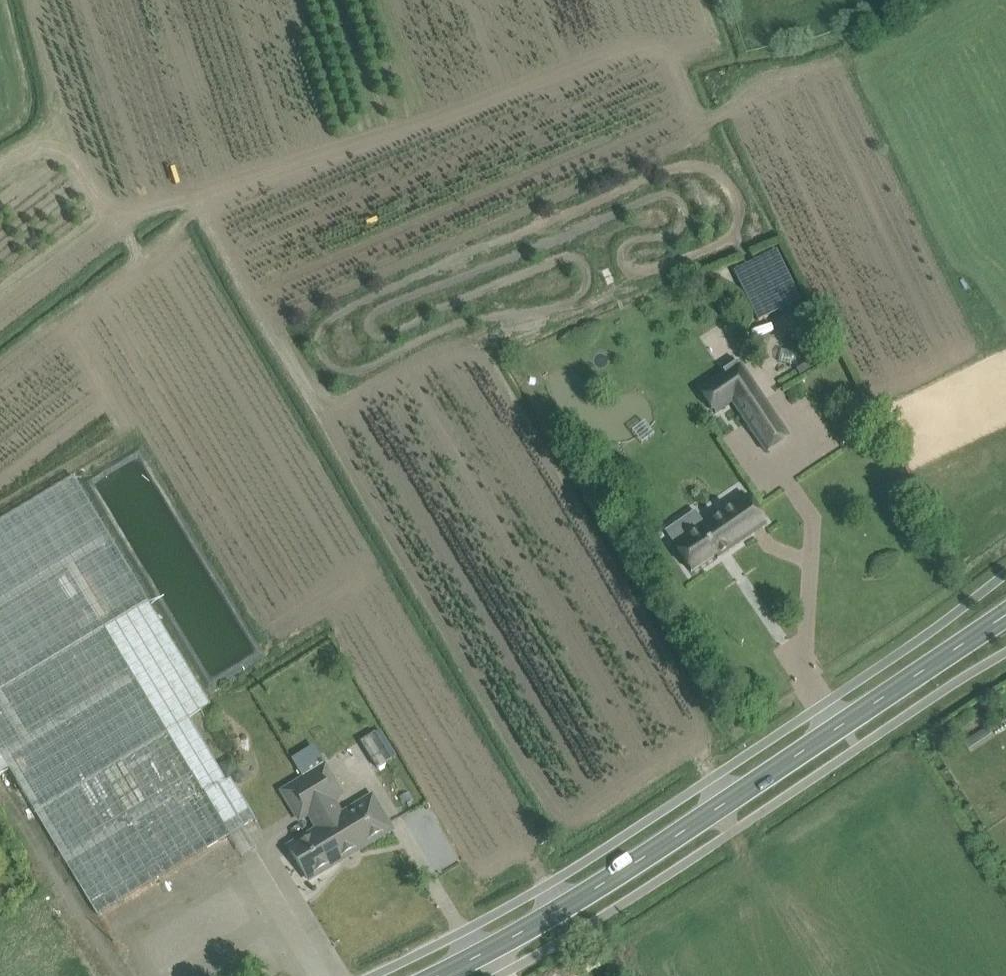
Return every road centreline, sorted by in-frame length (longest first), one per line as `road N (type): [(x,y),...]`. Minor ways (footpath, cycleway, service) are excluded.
road 1 (secondary): [(436,975),(591,890),(1005,618)]

